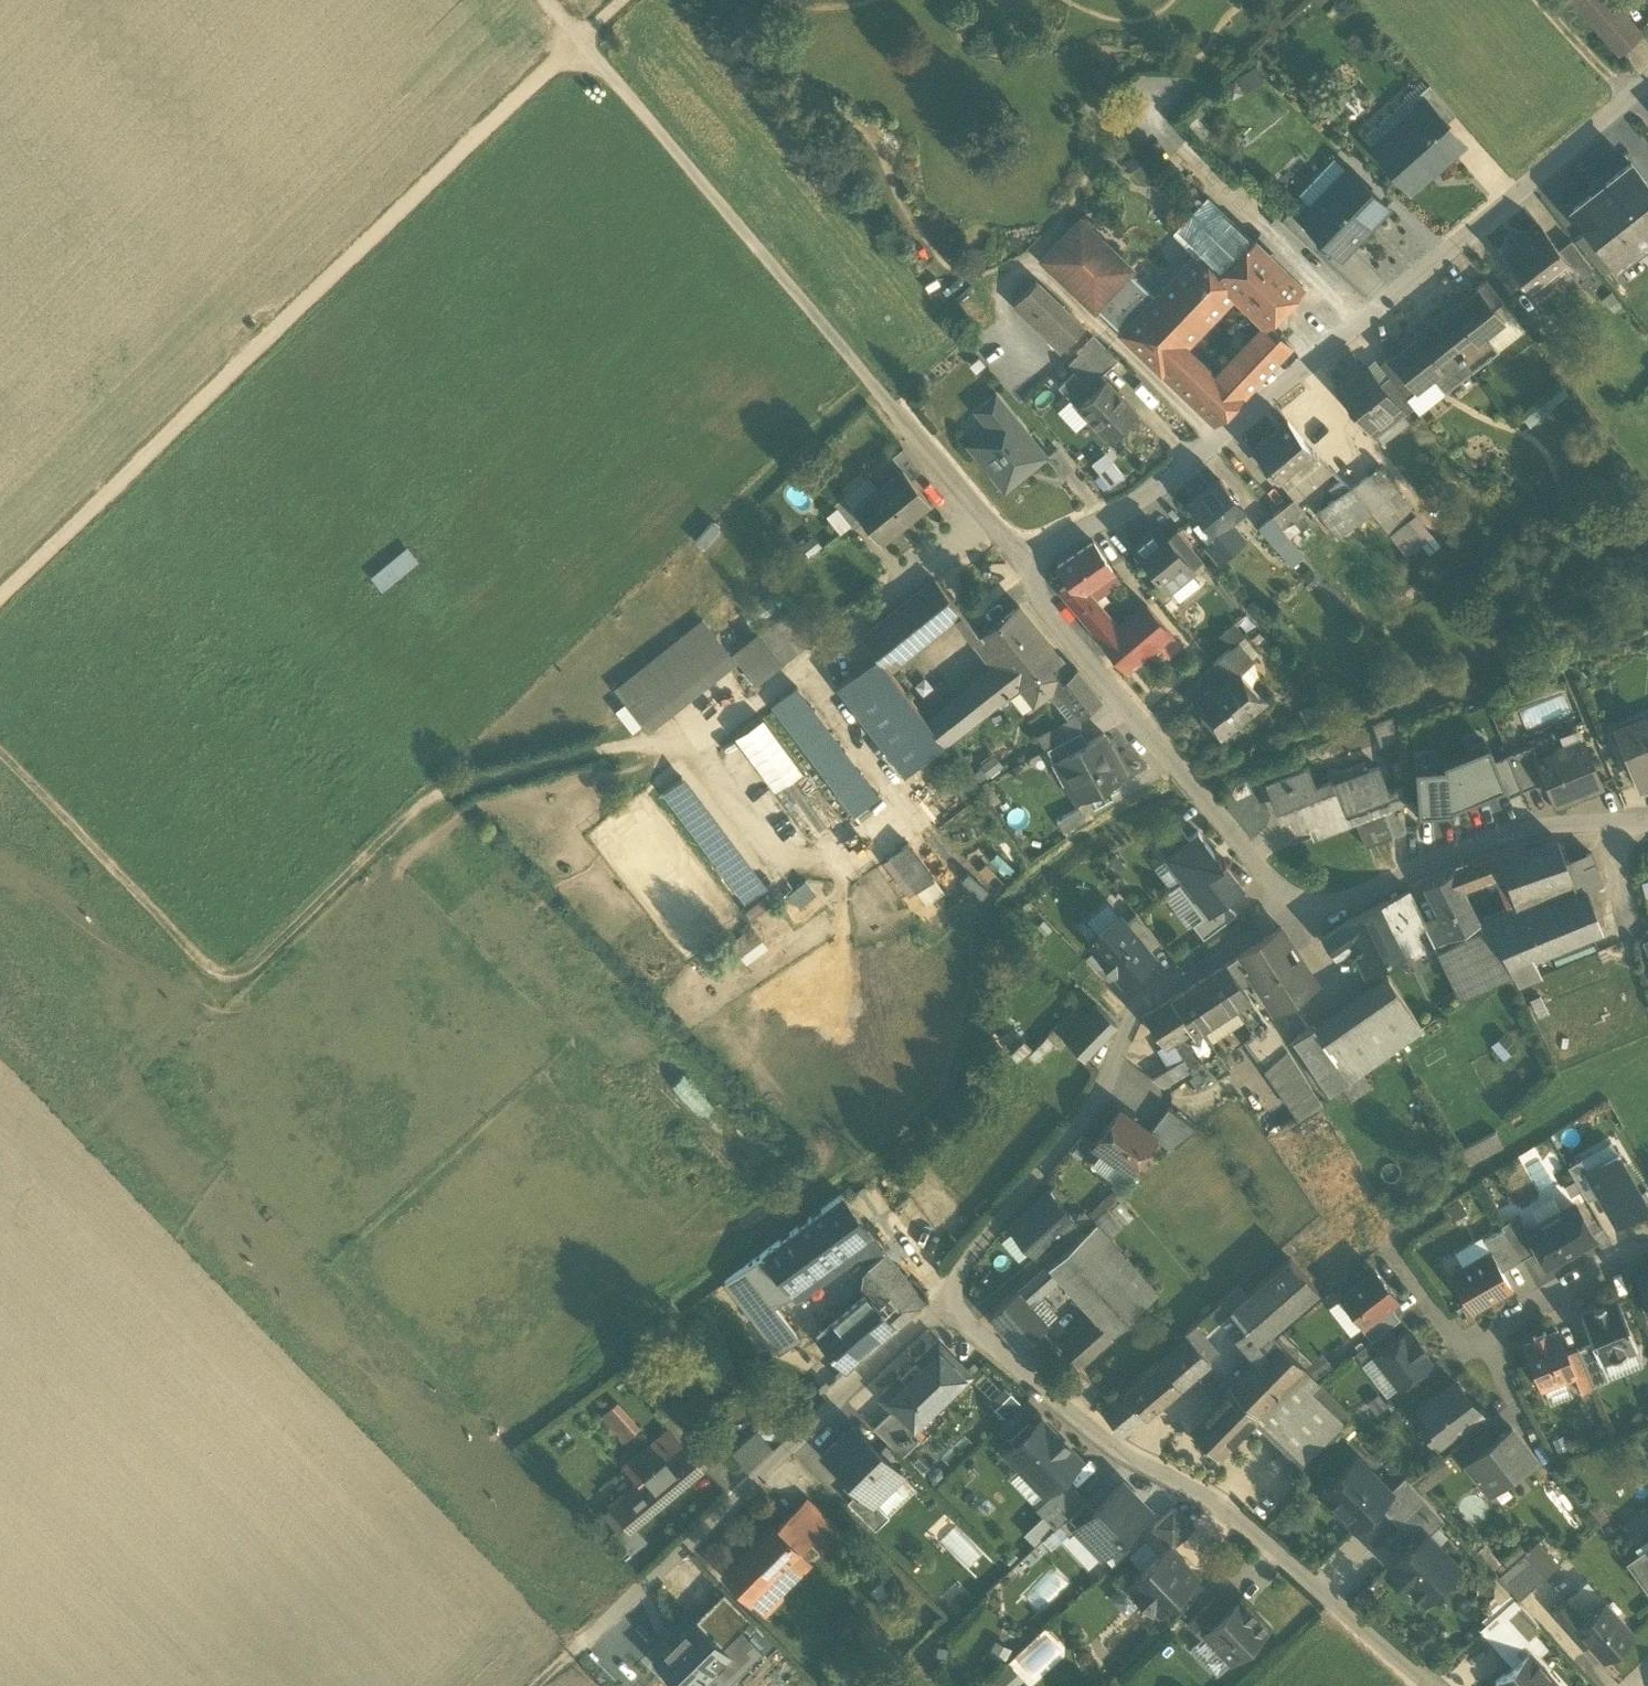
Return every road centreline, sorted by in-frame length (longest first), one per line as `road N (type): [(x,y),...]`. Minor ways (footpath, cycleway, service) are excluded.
road 1 (track): [(0,746),(245,996),(452,804),(687,747),(706,753),(986,519)]
road 2 (track): [(580,37),(151,480),(0,624)]
road 3 (residential): [(1647,81),(1232,434),(1034,568)]
road 4 (residential): [(1441,1685),(1246,1527),(1124,1455),(951,1303)]
road 5 (residential): [(951,1303),(967,1262),(1109,1079),(1140,1008),(1291,903)]
road 6 (residential): [(951,1303),(574,1653)]
road 7 (track): [(895,408),(580,37)]
road 8 (residential): [(1034,568),(1036,597),(1291,903)]
road 9 (residential): [(1291,903),(1317,910),(1523,829),(1647,828)]
road 10 (residential): [(1647,1242),(1459,1350)]
road 11 (residential): [(1034,568),(895,408)]
road 12 (track): [(1627,101),(1541,0)]

